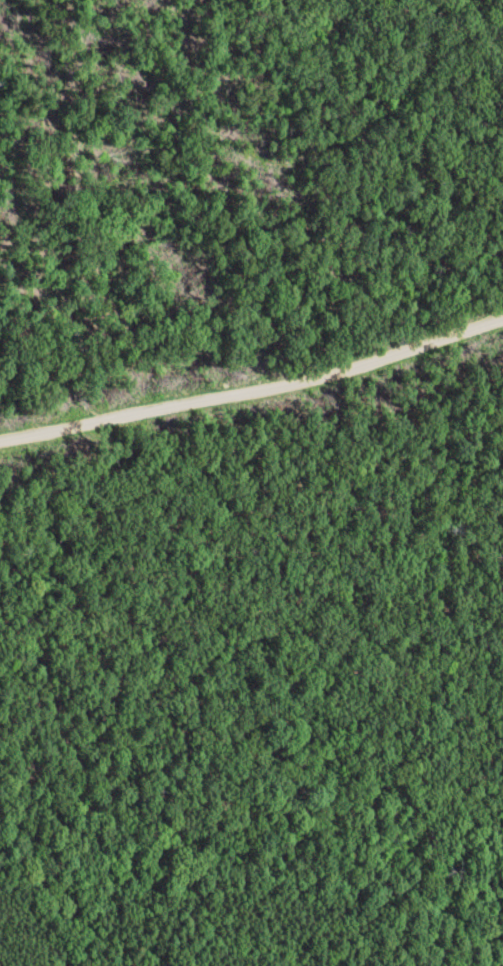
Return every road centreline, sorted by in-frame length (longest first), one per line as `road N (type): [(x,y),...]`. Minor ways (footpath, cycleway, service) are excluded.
road 1 (residential): [(0,391),(502,295)]

